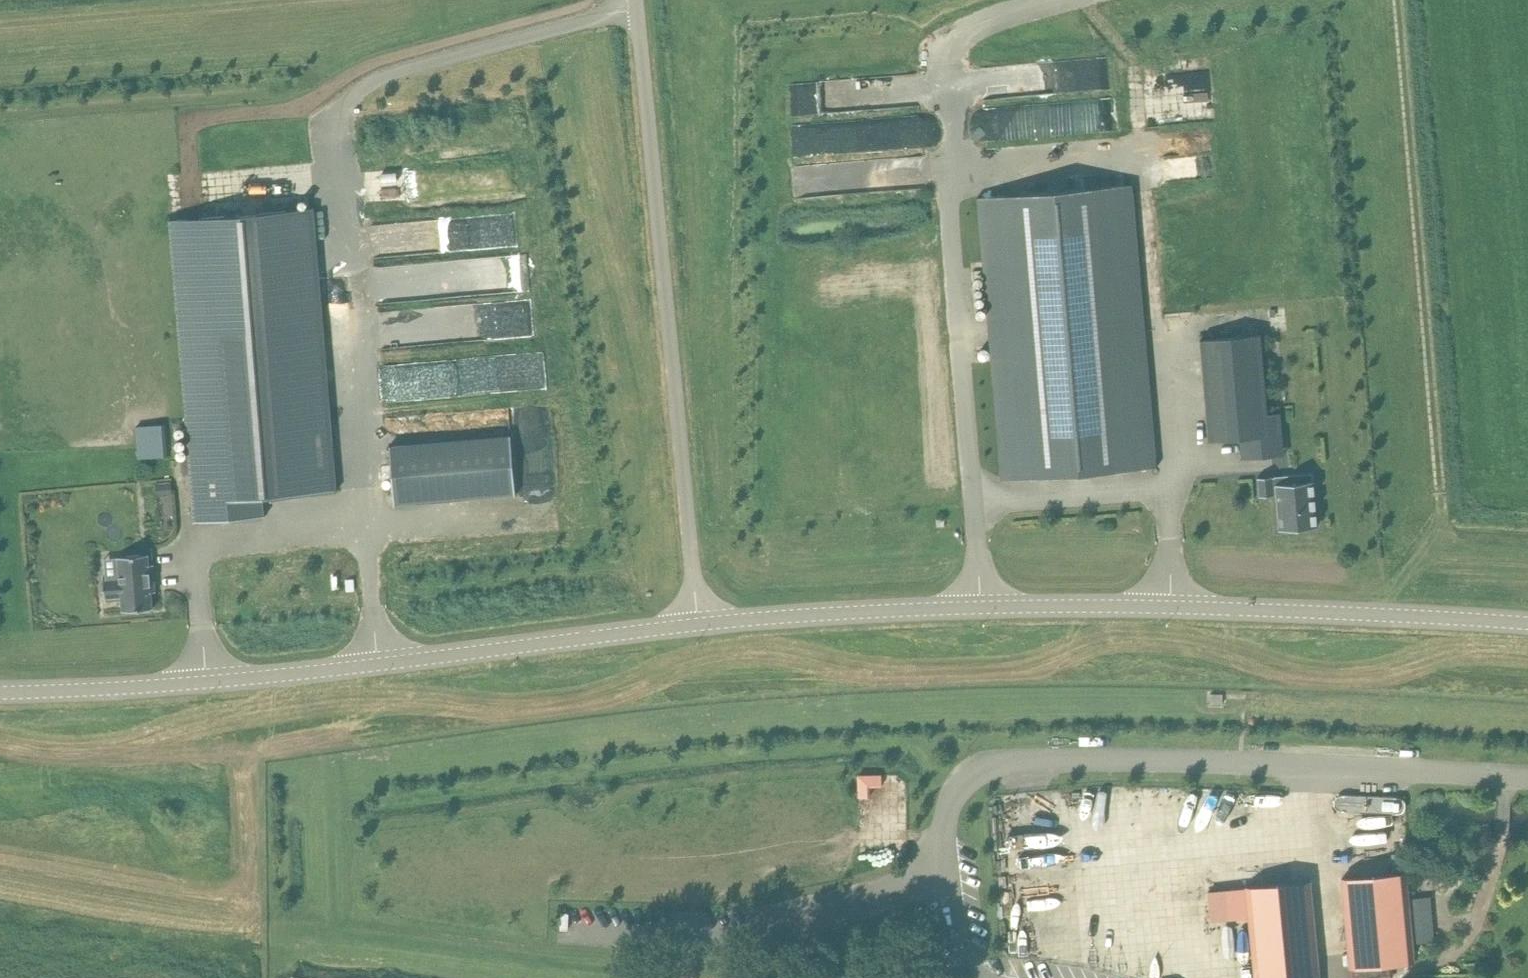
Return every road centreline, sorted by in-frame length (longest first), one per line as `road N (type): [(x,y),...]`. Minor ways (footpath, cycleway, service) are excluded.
road 1 (unclassified): [(1527,623),(1173,606),(981,607),(699,624)]
road 2 (unclassified): [(699,624),(205,683),(0,693)]
road 3 (unclassified): [(699,624),(636,0)]

